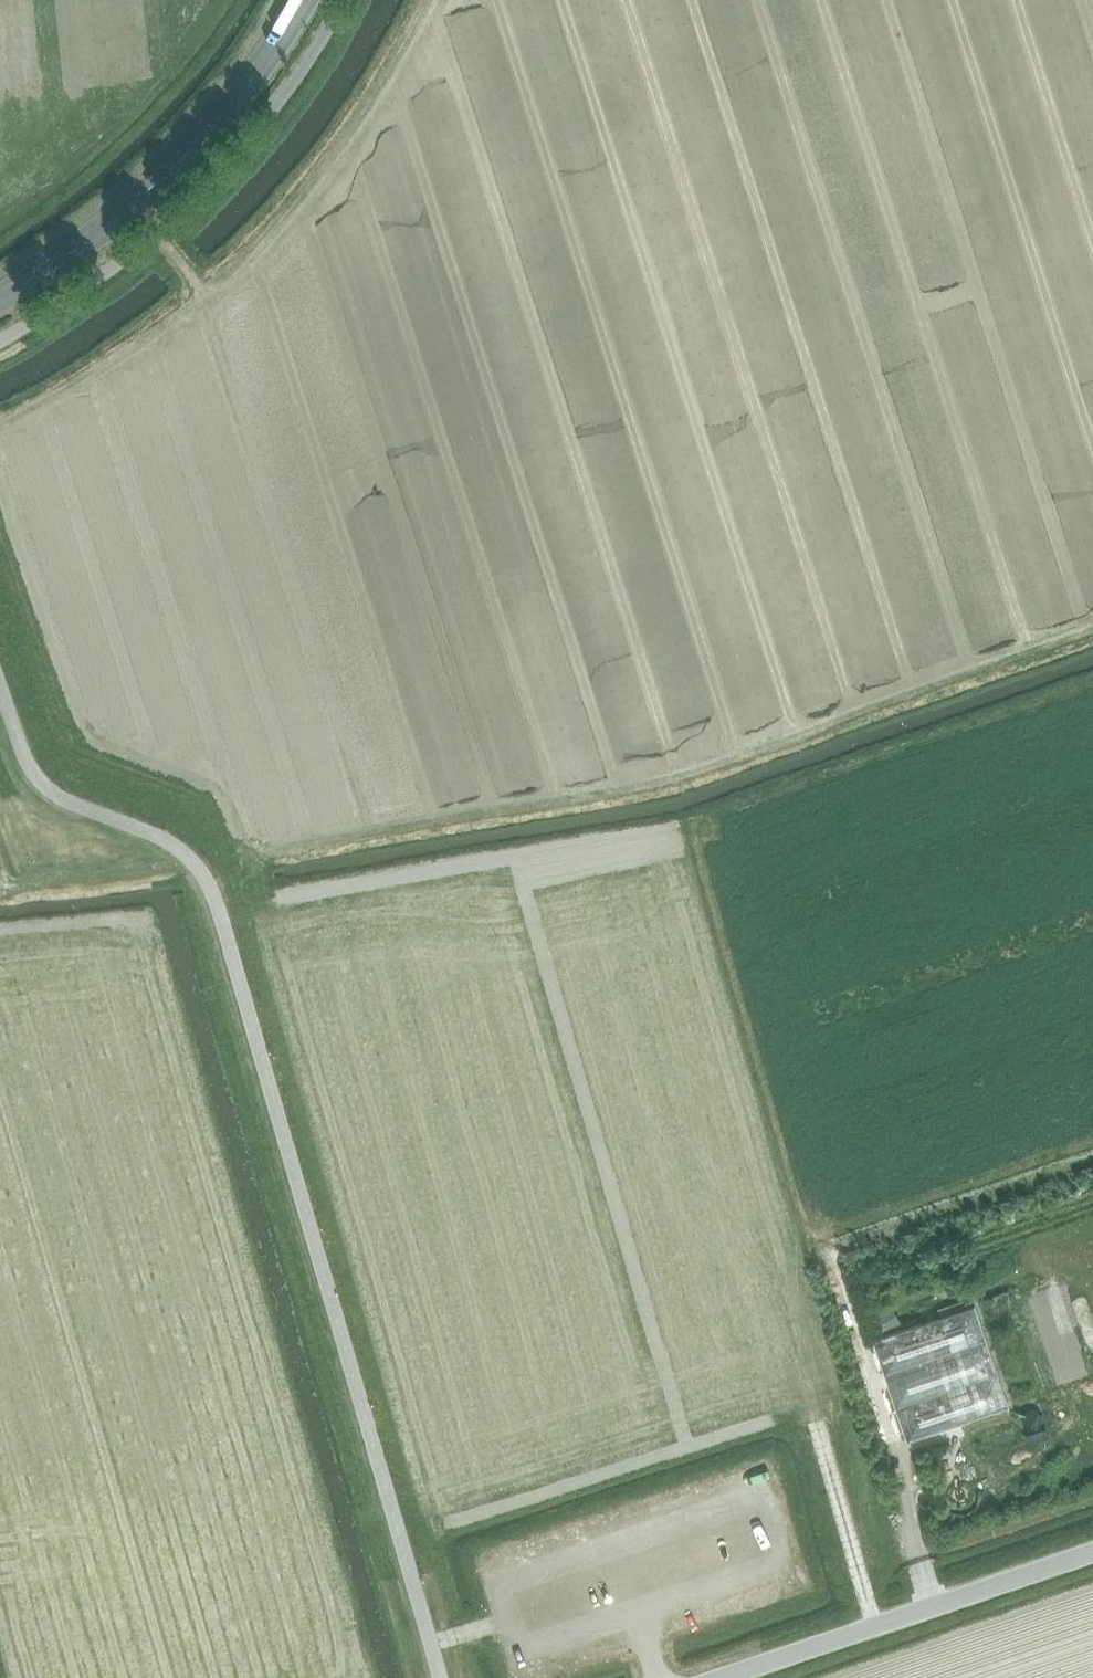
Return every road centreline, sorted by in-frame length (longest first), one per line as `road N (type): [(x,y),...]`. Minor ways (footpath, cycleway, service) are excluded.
road 1 (tertiary): [(0,301),(78,251),(216,128),(306,0)]
road 2 (unclassified): [(728,1677),(1092,1557)]

